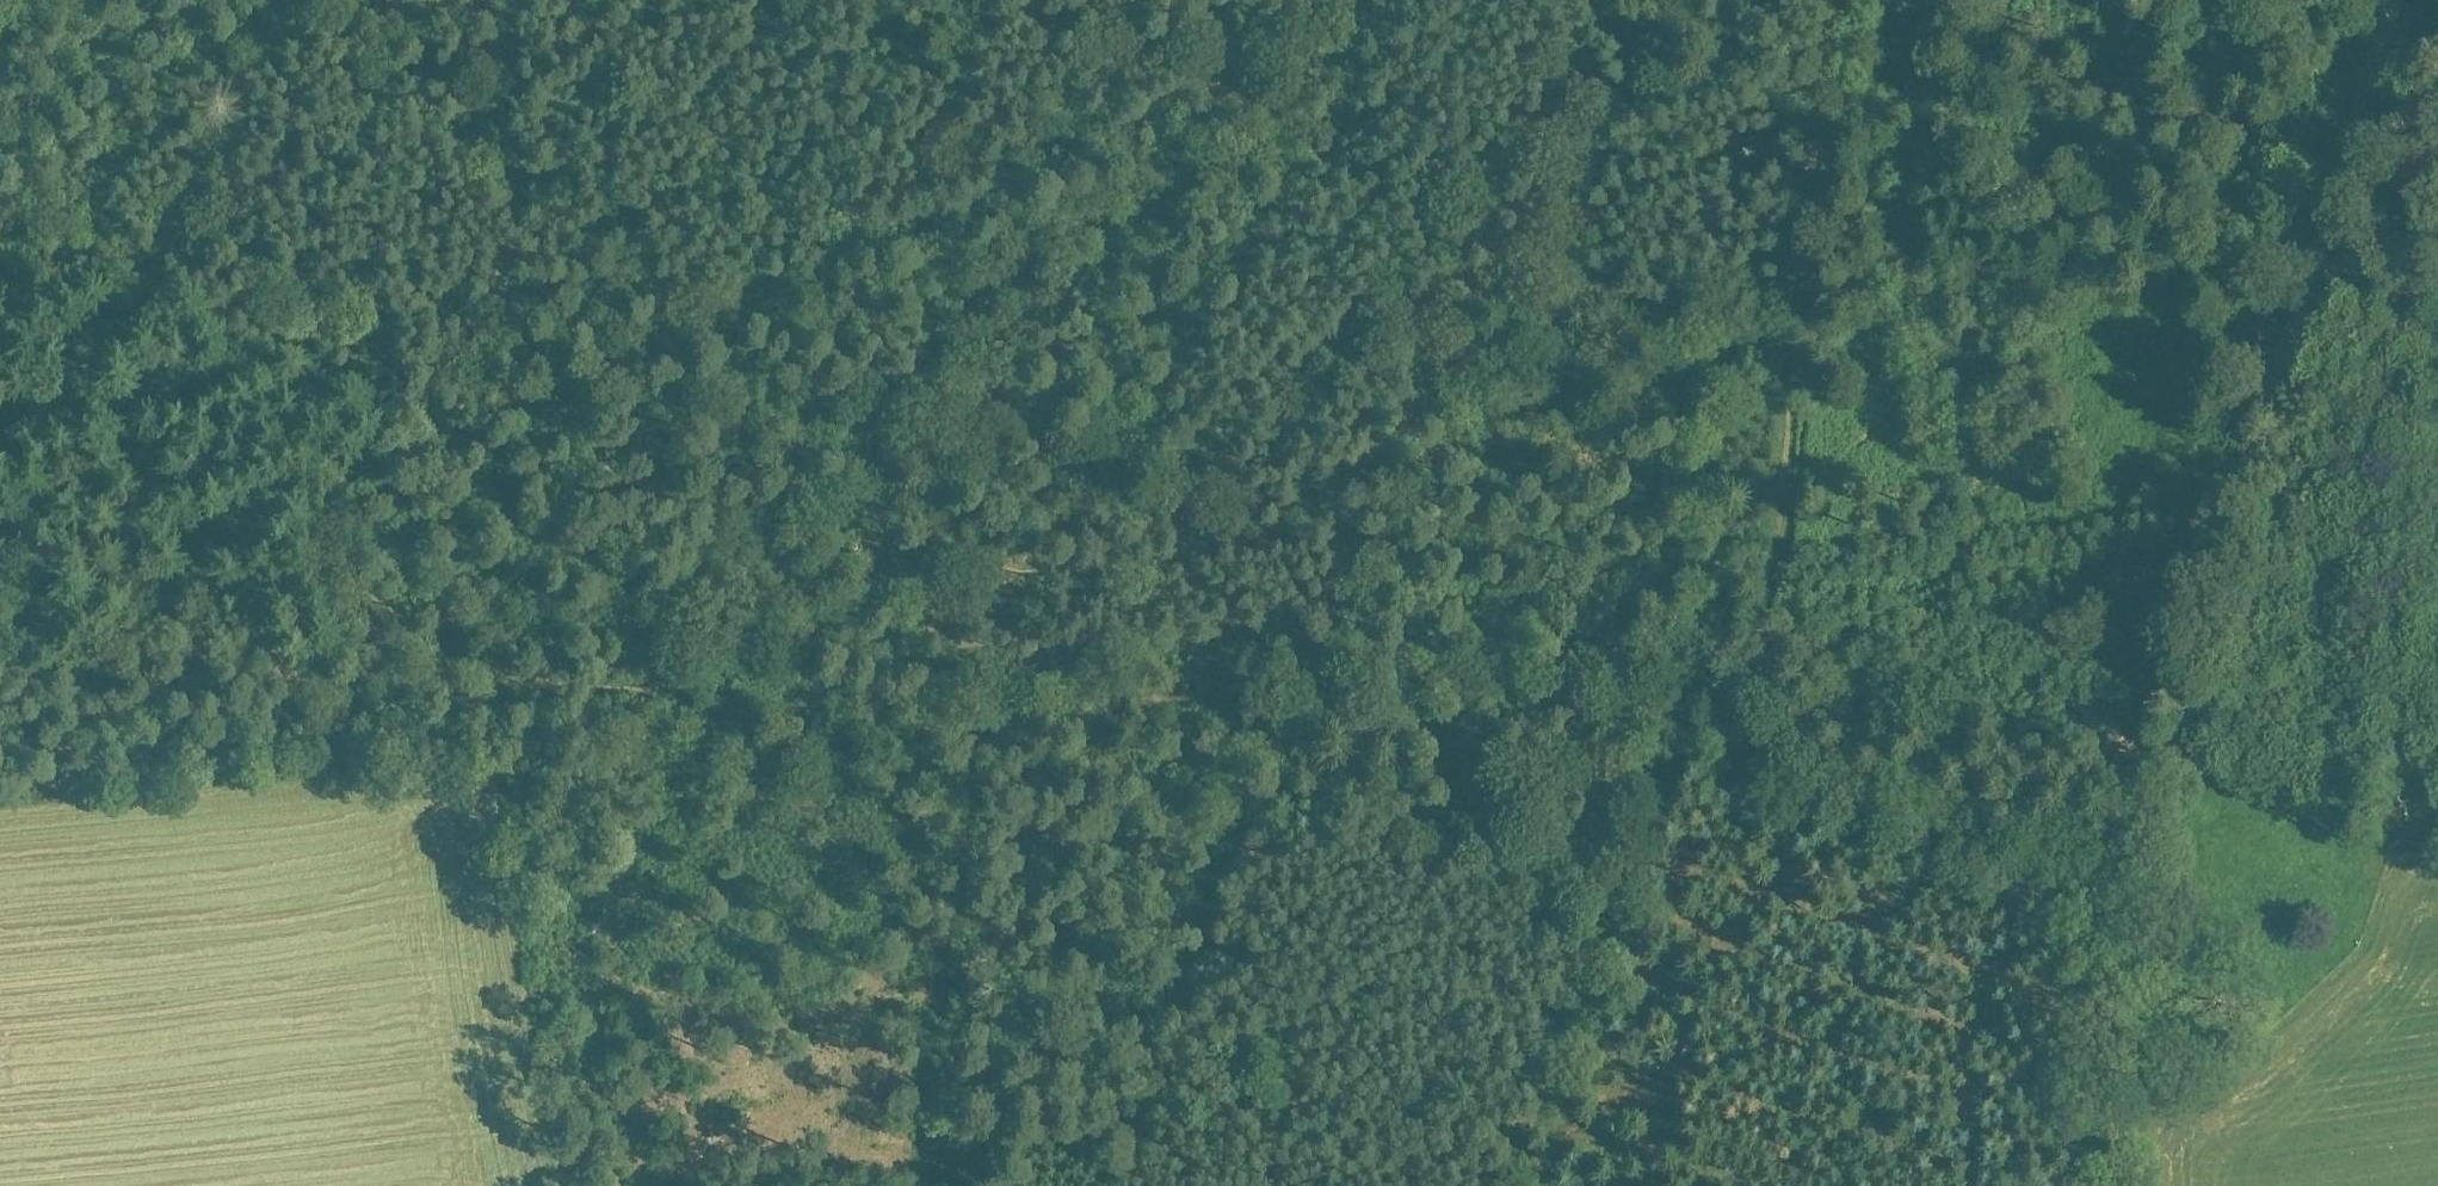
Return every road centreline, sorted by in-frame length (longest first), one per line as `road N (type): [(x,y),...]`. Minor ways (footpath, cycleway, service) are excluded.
road 1 (track): [(2129,1185),(2112,895),(2390,0)]
road 2 (track): [(1746,715),(1782,561),(1827,87),(1826,0)]
road 3 (track): [(1746,715),(1692,675),(1671,673),(1509,1185)]
road 4 (track): [(2112,895),(1787,773),(1746,715)]

